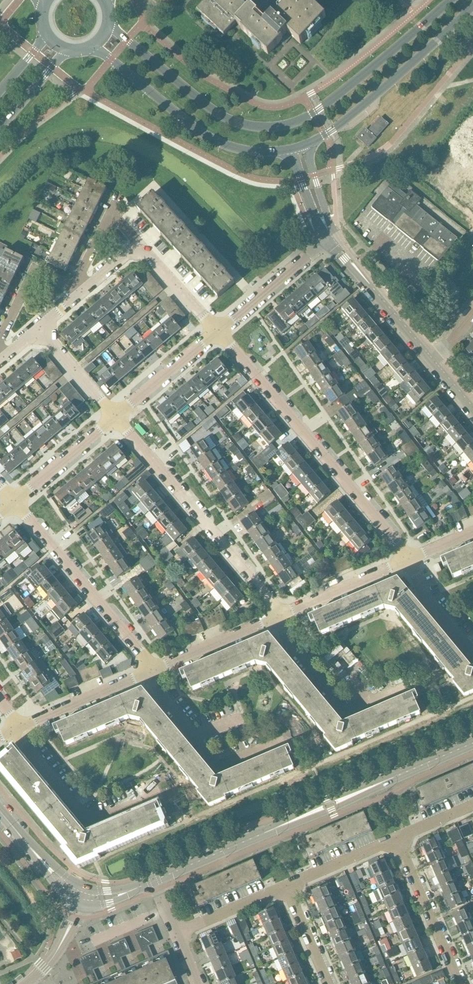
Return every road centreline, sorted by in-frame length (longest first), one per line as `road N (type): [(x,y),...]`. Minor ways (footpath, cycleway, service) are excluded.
road 1 (secondary): [(451,0),(312,115),(267,127),(213,112),(108,26)]
road 2 (tertiary): [(154,880),(472,743)]
road 3 (residential): [(409,560),(219,334)]
road 4 (residential): [(275,618),(271,602),(115,418)]
road 5 (secondary): [(94,45),(204,135),(245,150),(289,150)]
road 6 (residential): [(149,672),(142,653),(15,504)]
road 7 (secondary): [(308,145),(472,7)]
road 8 (residential): [(154,796),(93,821),(83,818),(19,728)]
road 9 (residential): [(282,741),(226,766),(214,763),(154,689),(149,672)]
road 10 (residential): [(275,618),(341,708),(412,684)]
road 11 (tertiary): [(434,360),(333,239)]
road 12 (residential): [(460,983),(396,839)]
road 13 (residential): [(219,334),(333,239)]
road 14 (residential): [(275,618),(409,560)]
road 15 (residential): [(19,728),(149,672)]
road 16 (residential): [(149,672),(275,618)]
road 17 (residential): [(115,418),(219,334)]
road 18 (residential): [(0,341),(35,270),(83,293)]
road 19 (residential): [(15,504),(115,418)]
road 20 (residential): [(83,293),(81,275),(111,213),(140,246)]
road 21 (residential): [(396,839),(286,887)]
road 22 (residential): [(286,887),(176,934)]

